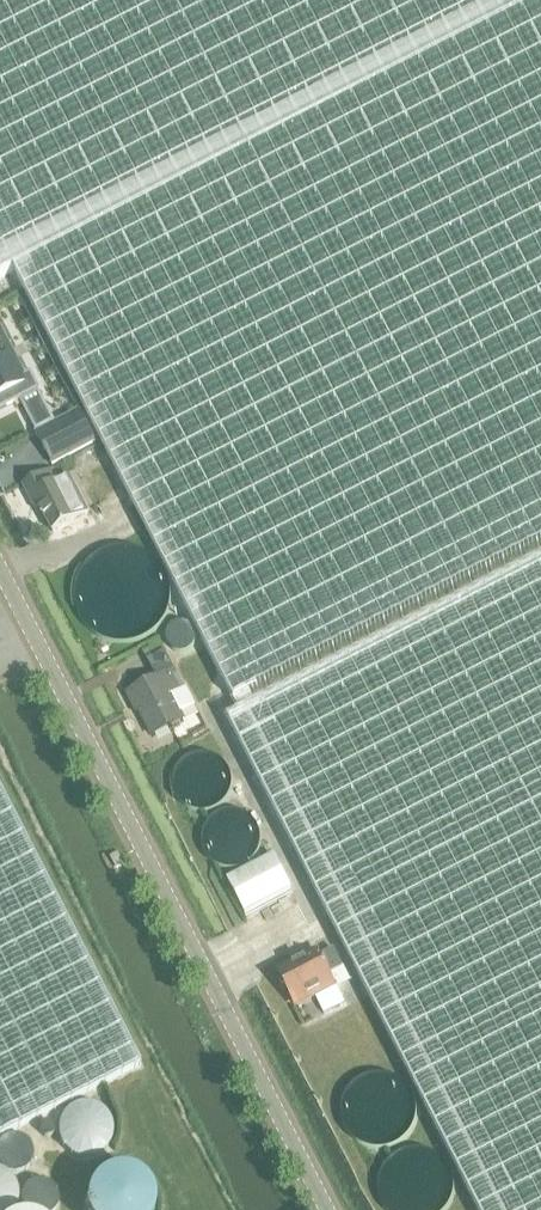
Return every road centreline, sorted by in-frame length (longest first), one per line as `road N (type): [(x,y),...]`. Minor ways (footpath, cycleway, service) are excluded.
road 1 (unclassified): [(329,1209),(0,568)]

